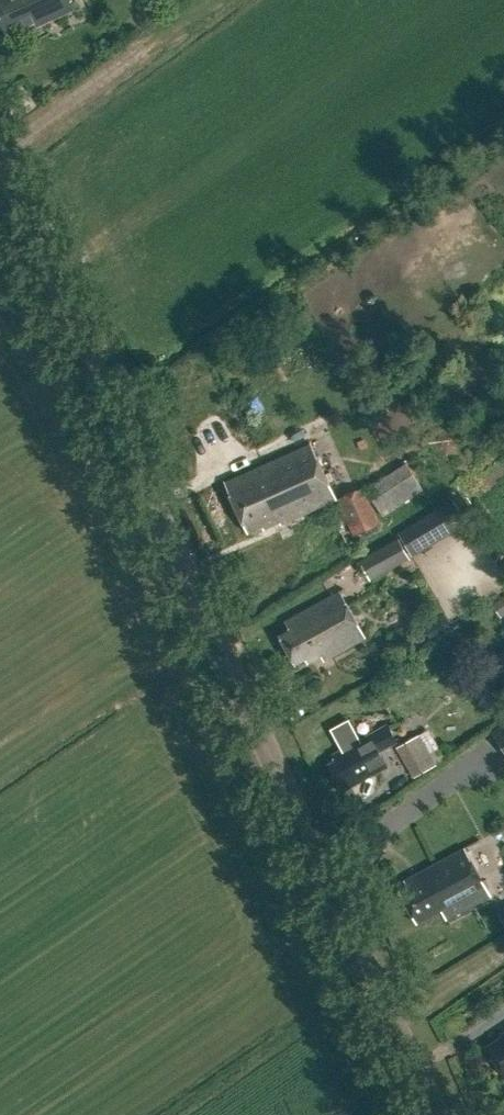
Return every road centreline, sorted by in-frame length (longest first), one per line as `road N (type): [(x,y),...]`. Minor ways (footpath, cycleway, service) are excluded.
road 1 (tertiary): [(436,1114),(0,172)]
road 2 (track): [(0,159),(218,0)]

